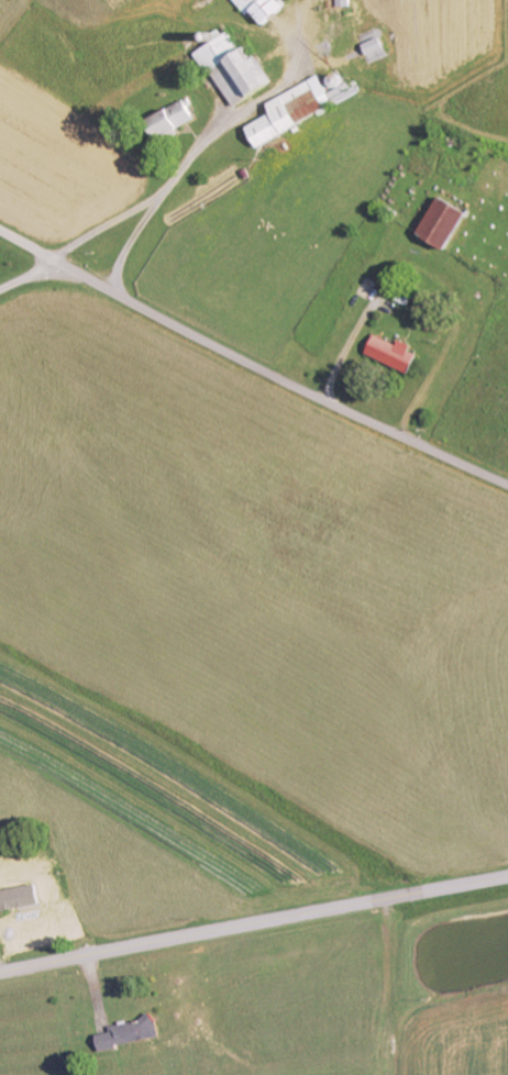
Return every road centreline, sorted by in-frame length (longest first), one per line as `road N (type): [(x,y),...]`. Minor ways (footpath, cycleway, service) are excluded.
road 1 (residential): [(507,483),(247,362),(0,229)]
road 2 (secondary): [(507,877),(0,973)]
road 3 (residential): [(381,1074),(383,900)]

